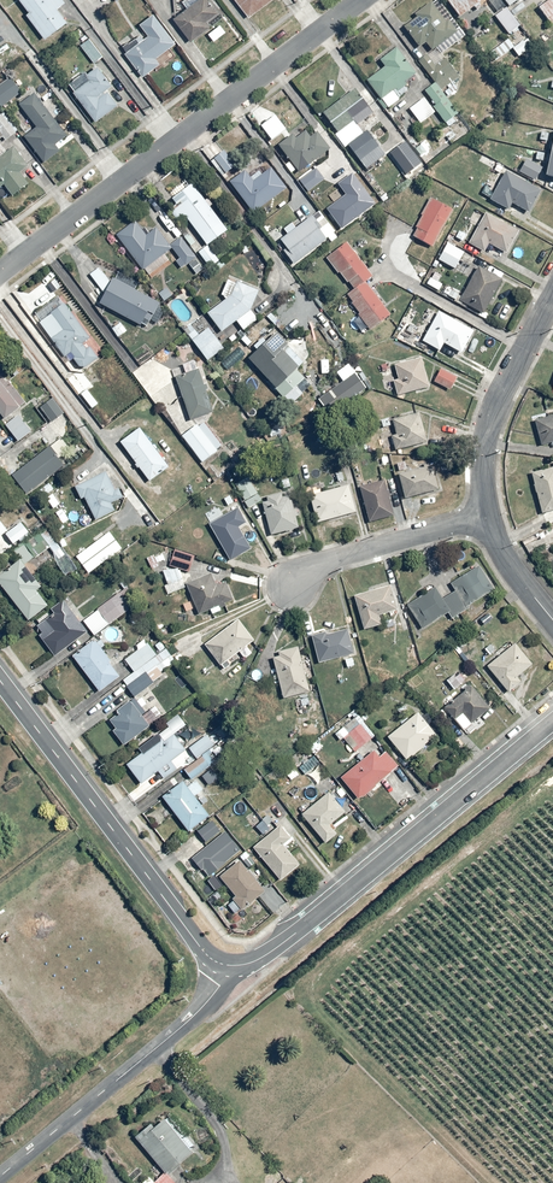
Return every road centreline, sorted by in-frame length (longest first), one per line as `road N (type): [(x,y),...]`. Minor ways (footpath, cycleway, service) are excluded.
road 1 (residential): [(0,273),(363,0)]
road 2 (residential): [(224,964),(248,963),(289,938),(552,721)]
road 3 (residential): [(0,682),(201,948),(224,964)]
road 4 (residential): [(0,1176),(185,1024),(220,985),(224,964)]
road 5 (residential): [(552,284),(476,424),(475,512)]
road 6 (residential): [(277,580),(318,555),(475,512)]
road 7 (residential): [(475,512),(507,573),(552,624)]

